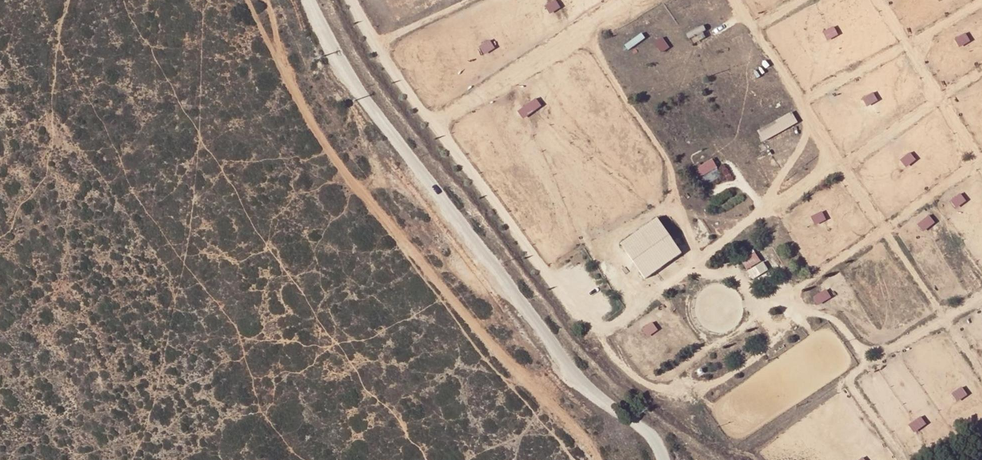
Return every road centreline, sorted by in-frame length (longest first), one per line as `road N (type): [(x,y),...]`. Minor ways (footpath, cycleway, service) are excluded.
road 1 (unclassified): [(320,0),(356,80),(573,366),(669,459)]
road 2 (track): [(271,0),(291,76),(331,145),(520,377),(589,440),(598,459)]

